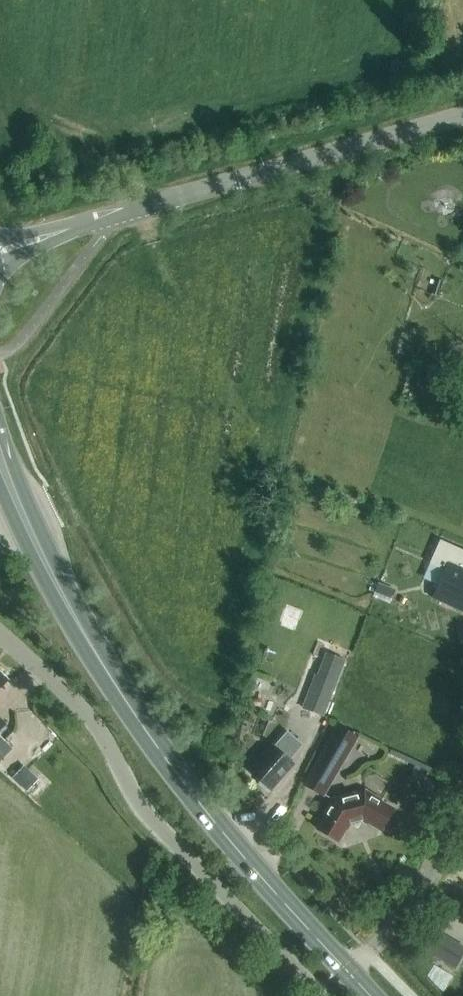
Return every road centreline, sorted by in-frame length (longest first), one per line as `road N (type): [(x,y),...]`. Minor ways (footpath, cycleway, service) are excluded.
road 1 (unclassified): [(322,995),(144,814),(93,715),(0,633)]
road 2 (primary): [(348,970),(187,790),(66,602)]
road 3 (unclassified): [(114,216),(462,117)]
road 4 (primary): [(66,602),(0,425)]
road 5 (unclassified): [(367,951),(423,892),(462,803)]
road 6 (primary): [(0,487),(66,602)]
road 7 (unclassified): [(0,271),(114,216)]

